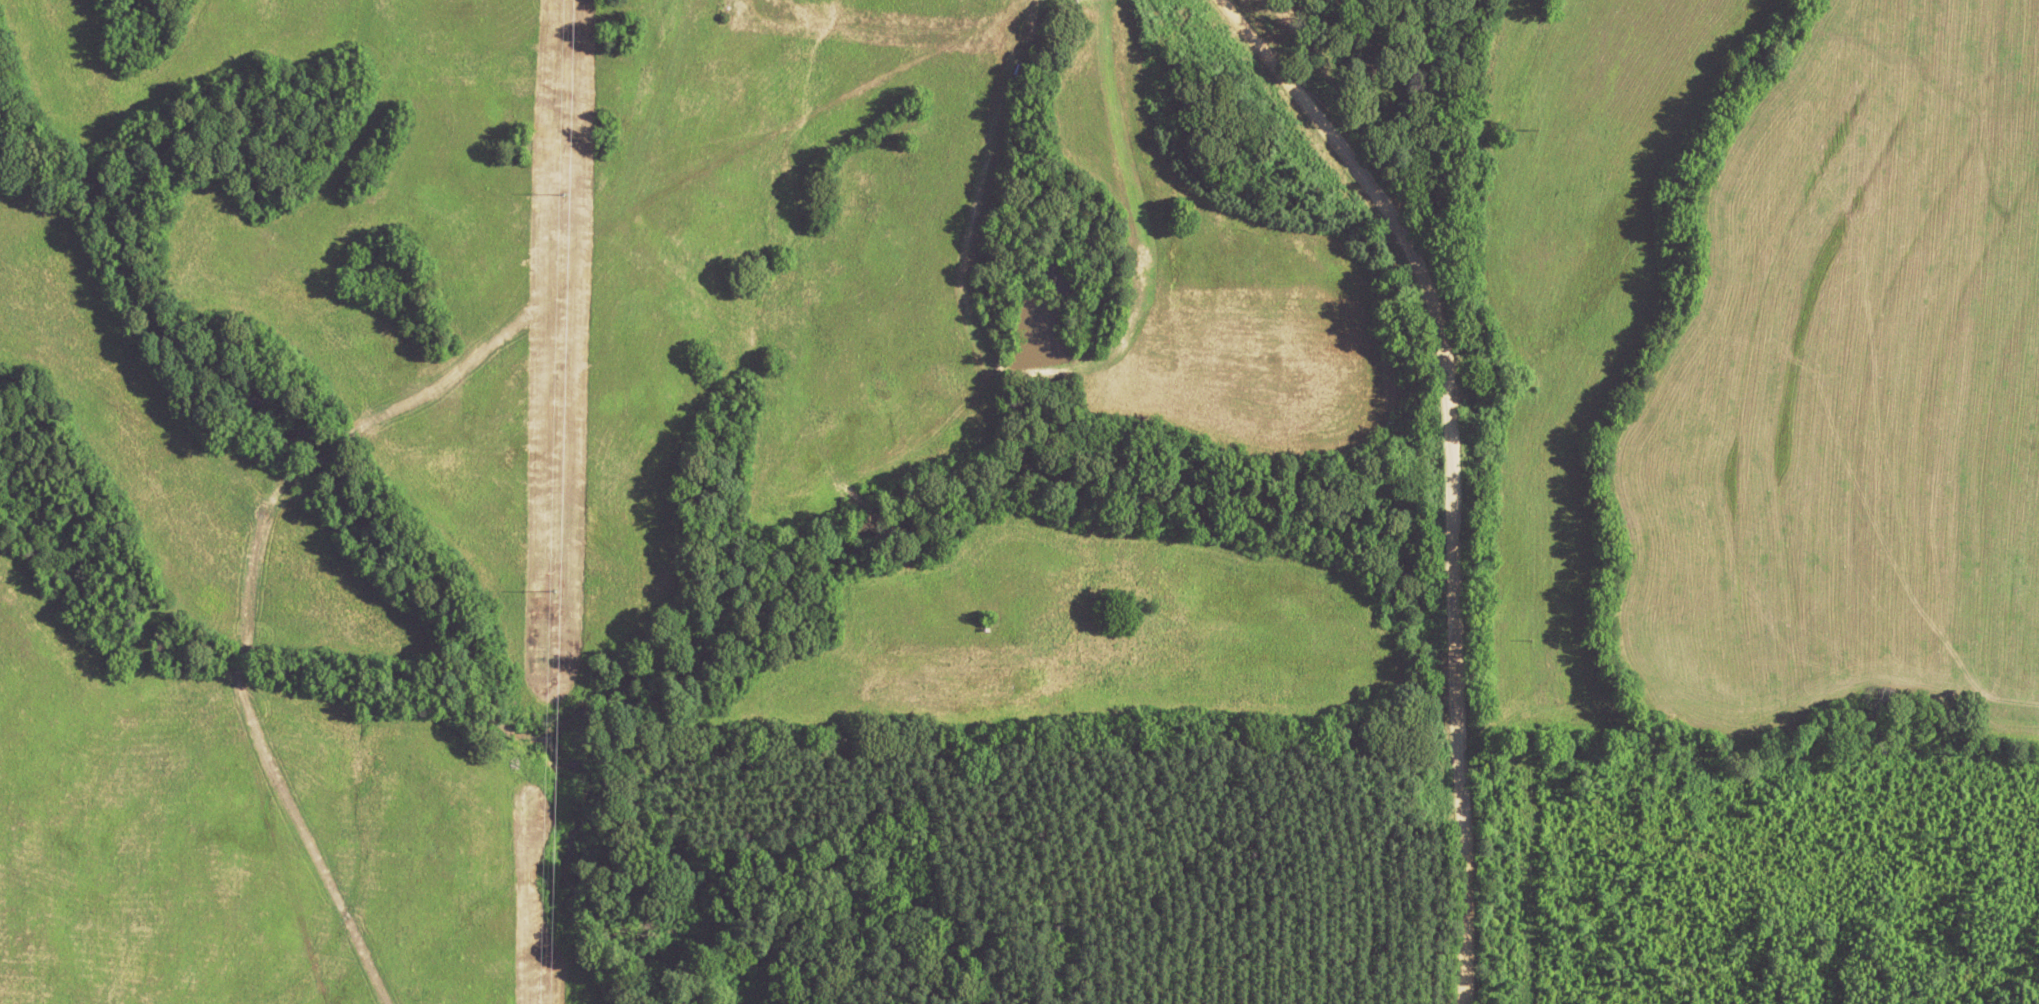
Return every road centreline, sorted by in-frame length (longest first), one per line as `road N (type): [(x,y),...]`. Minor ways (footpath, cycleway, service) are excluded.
road 1 (residential): [(1452,1003),(1453,587),(1422,376),(1371,242),(1195,0)]

